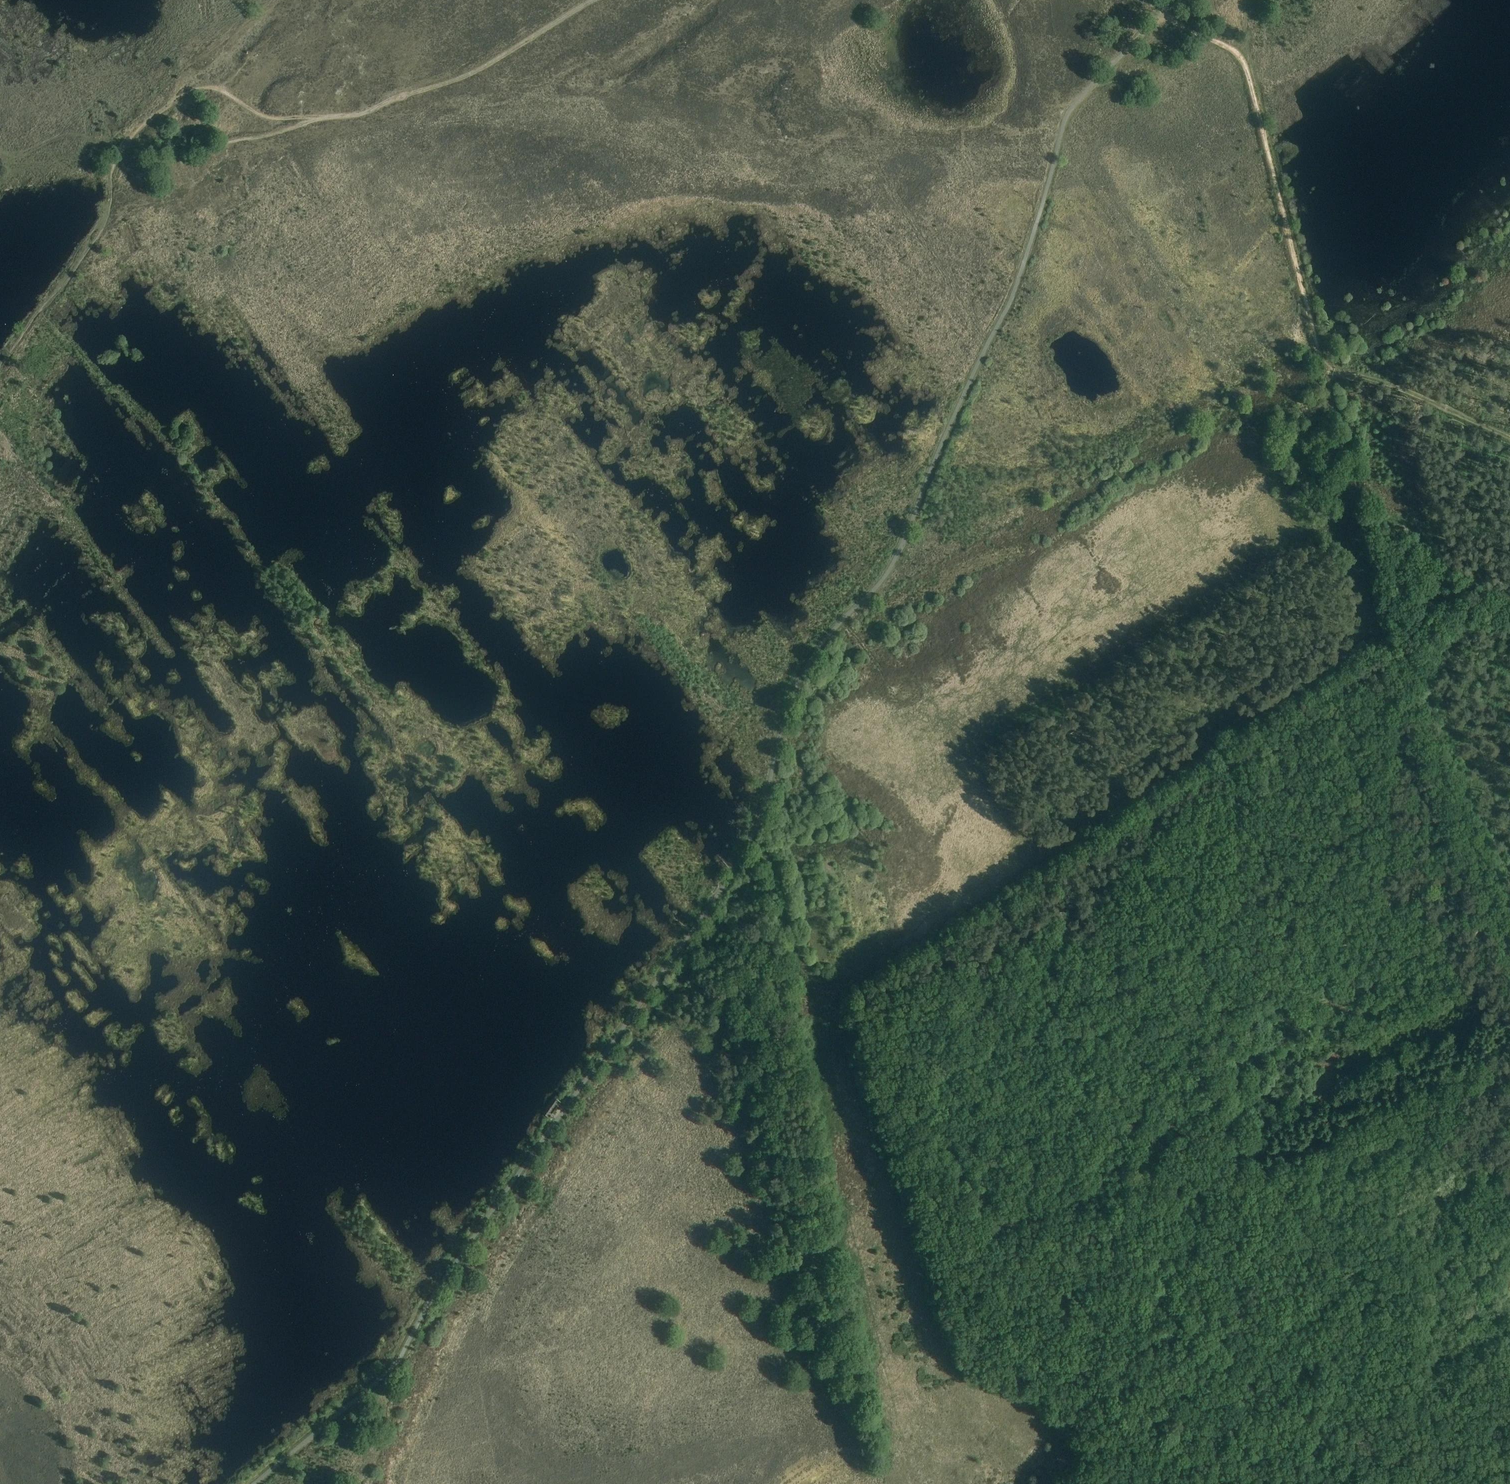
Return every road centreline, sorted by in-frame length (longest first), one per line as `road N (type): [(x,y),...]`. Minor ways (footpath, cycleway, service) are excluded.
road 1 (track): [(1161,10),(1244,62),(1320,360),(1407,385),(1509,430)]
road 2 (track): [(1391,616),(1509,935)]

